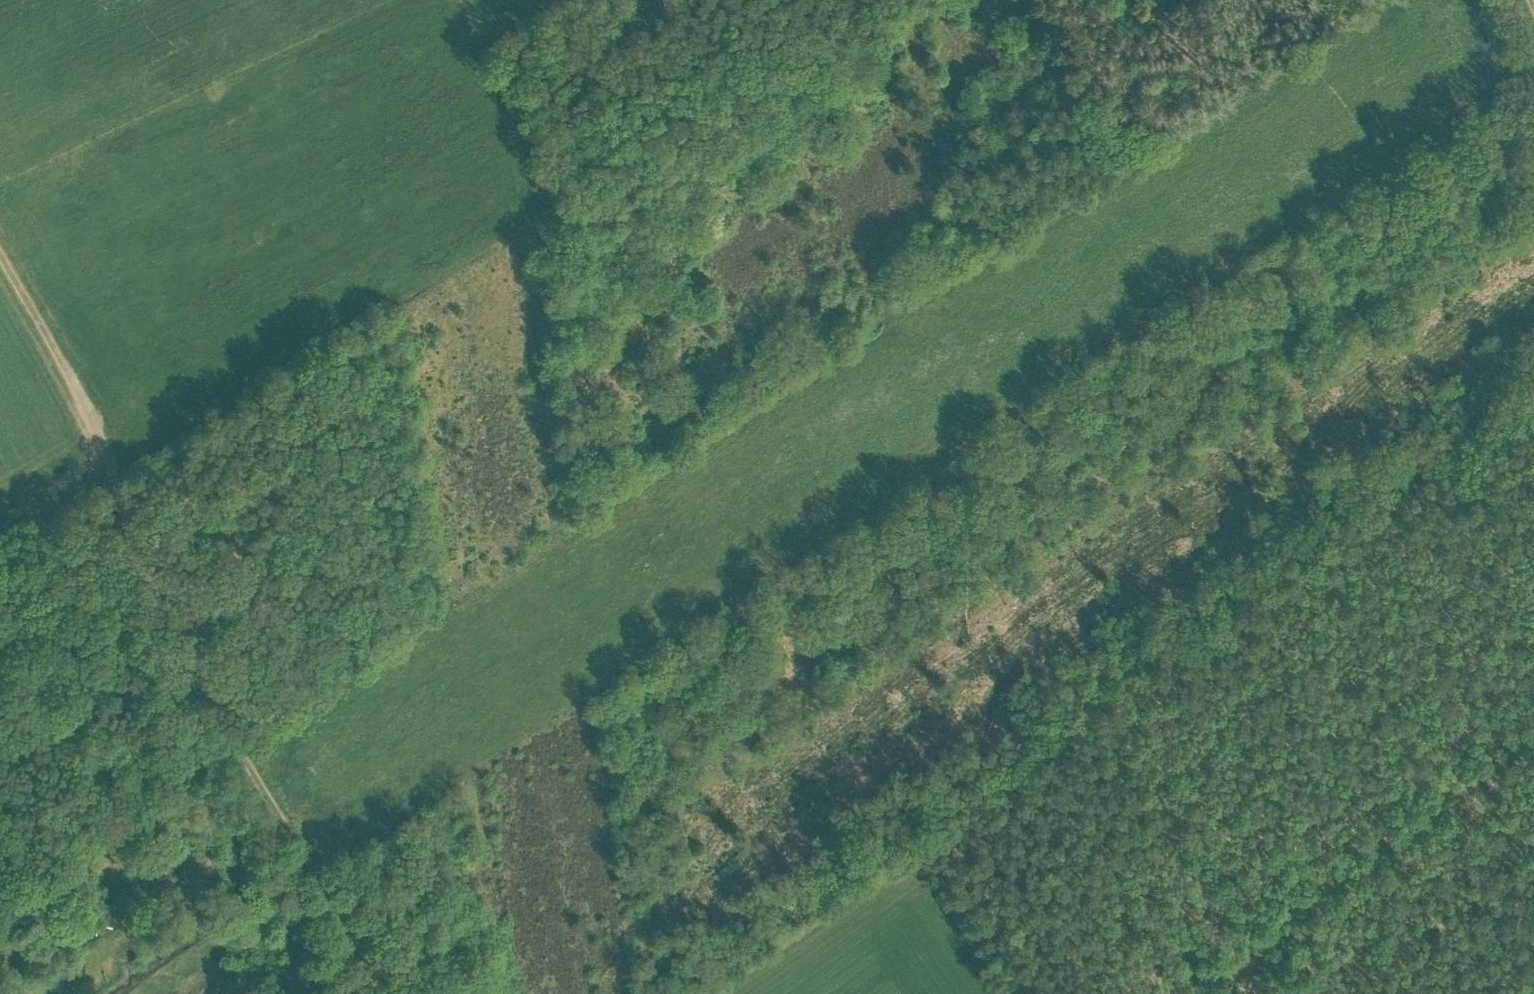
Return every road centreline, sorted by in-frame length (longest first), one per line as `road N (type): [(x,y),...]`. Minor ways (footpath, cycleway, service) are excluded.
road 1 (track): [(669,993),(777,928),(874,837),(1160,644),(1357,465),(1533,341)]
road 2 (track): [(381,993),(235,752),(150,582),(93,414),(0,249)]

